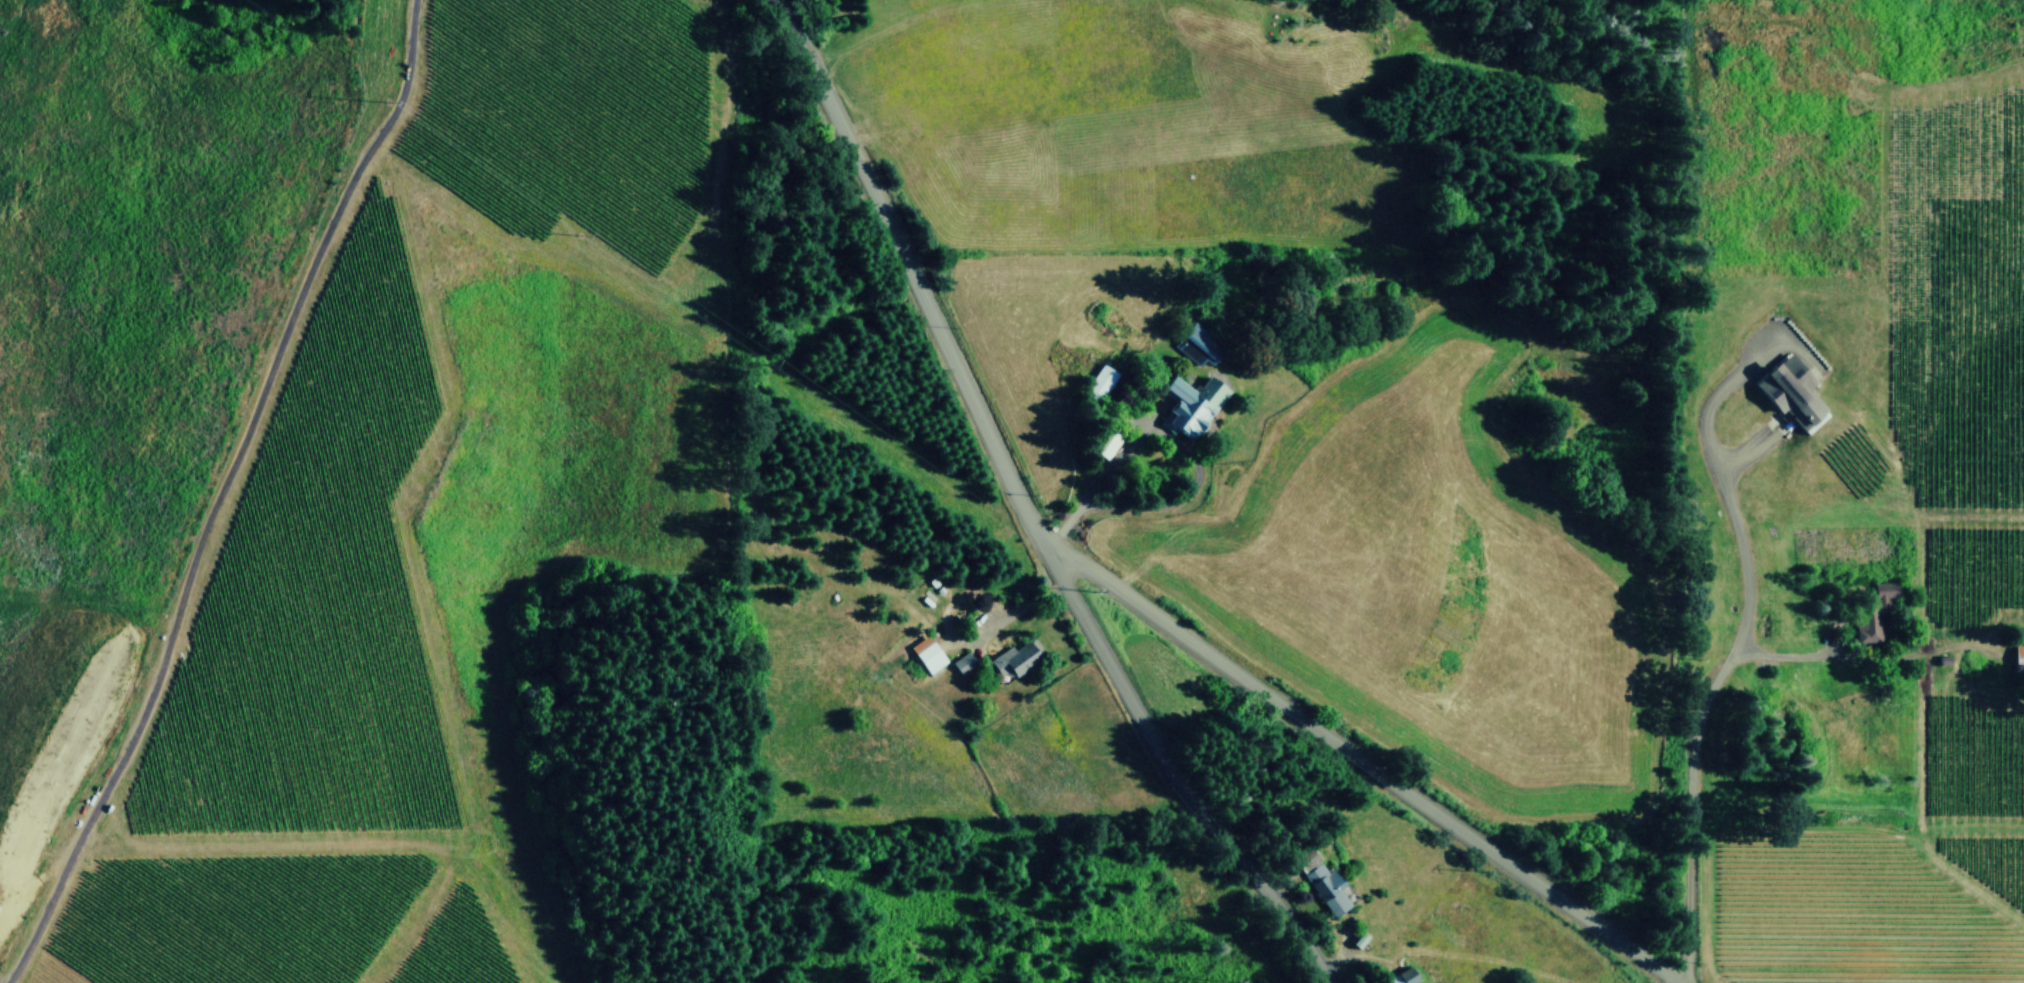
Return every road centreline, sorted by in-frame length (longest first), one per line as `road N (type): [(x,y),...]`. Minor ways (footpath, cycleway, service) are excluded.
road 1 (residential): [(1676,982),(1062,558)]
road 2 (residential): [(1062,558),(1033,528),(771,0)]
road 3 (residential): [(1325,982),(1141,727),(1068,594),(1062,558)]

